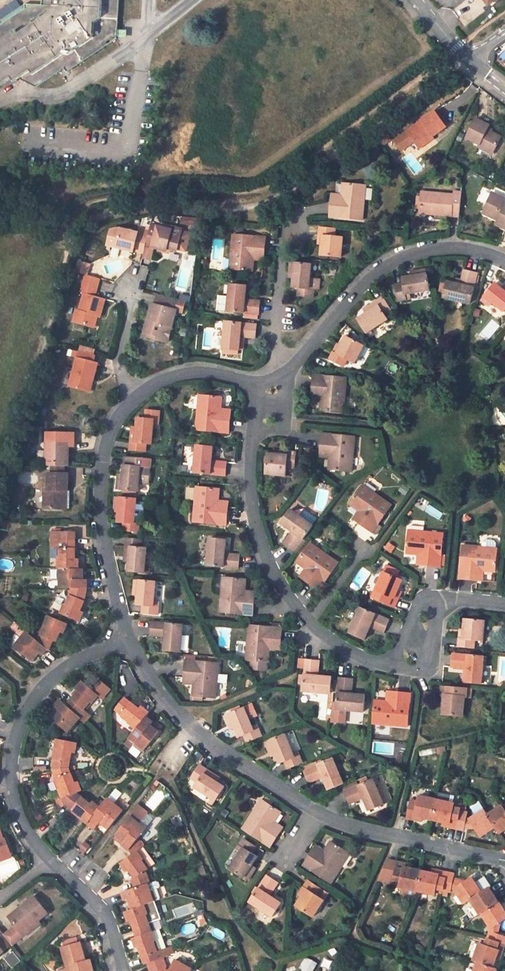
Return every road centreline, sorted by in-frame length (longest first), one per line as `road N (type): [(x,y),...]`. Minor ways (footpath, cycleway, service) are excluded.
road 1 (track): [(468,60),(268,200),(243,210),(150,206),(82,224),(37,396),(0,493)]
road 2 (residential): [(122,970),(109,918),(21,818),(12,765),(47,684),(69,665),(130,642)]
road 3 (residential): [(130,642),(102,502),(104,463),(122,413),(181,372),(260,385)]
road 4 (residential): [(393,665),(349,655),(283,590),(259,536),(255,429)]
road 5 (residential): [(288,369),(396,260),(455,248),(504,262)]
road 6 (residential): [(316,813),(213,746),(170,705),(130,642)]
road 7 (residential): [(504,860),(359,832),(316,813)]

